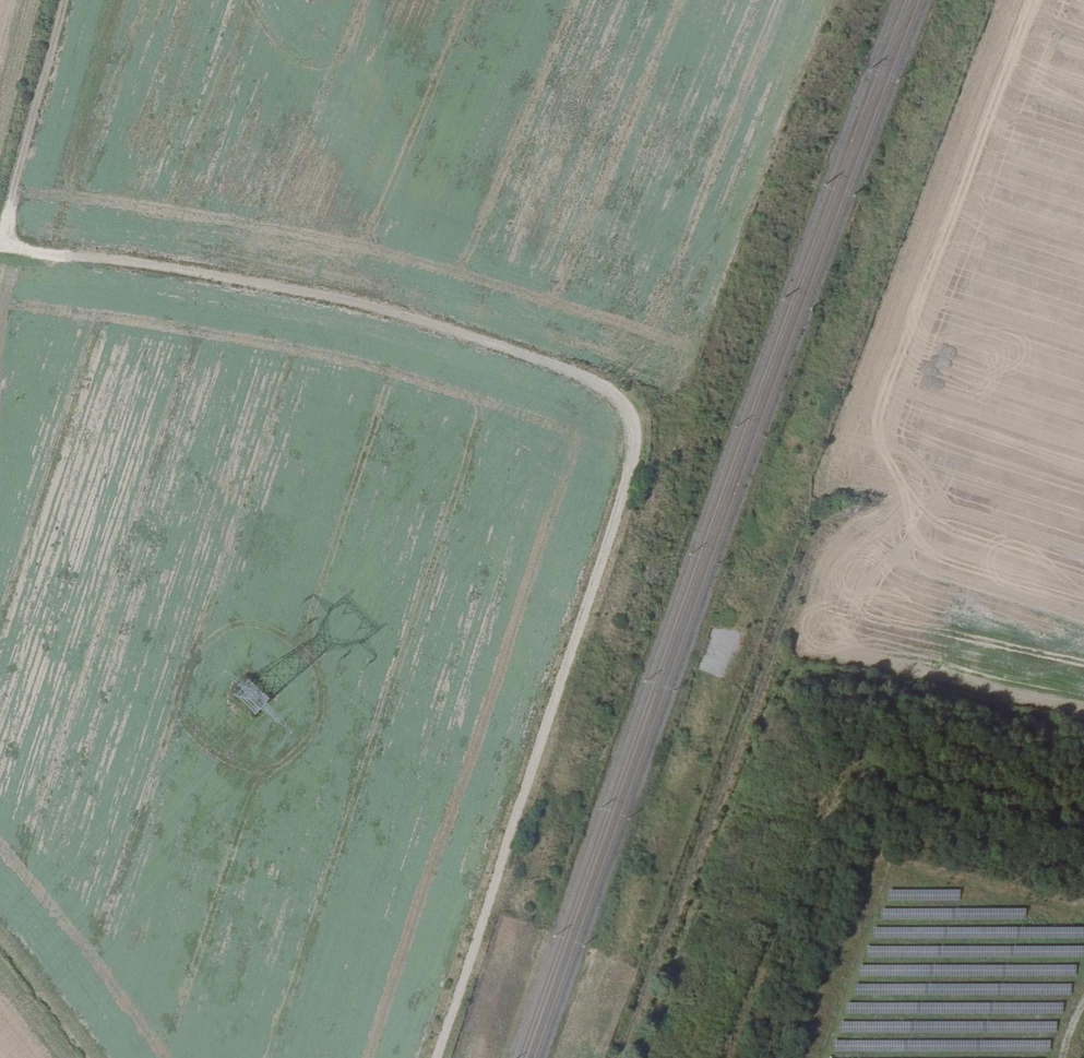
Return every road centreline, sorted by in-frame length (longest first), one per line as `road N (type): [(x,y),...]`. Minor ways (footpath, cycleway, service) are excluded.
road 1 (track): [(0,249),(164,268),(413,317),(582,375),(621,397),(637,420),(633,466),(437,1057)]
road 2 (track): [(888,516),(843,514),(819,532),(806,557),(620,1057)]
road 3 (track): [(67,0),(0,234)]

